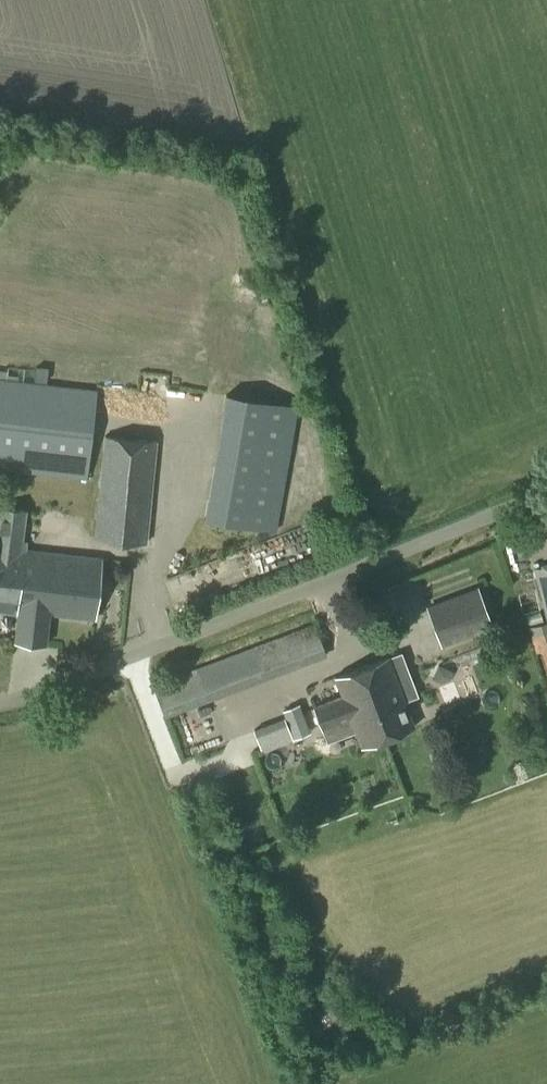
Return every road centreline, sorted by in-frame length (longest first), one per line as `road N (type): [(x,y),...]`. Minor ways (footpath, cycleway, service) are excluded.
road 1 (unclassified): [(0,705),(546,497)]

